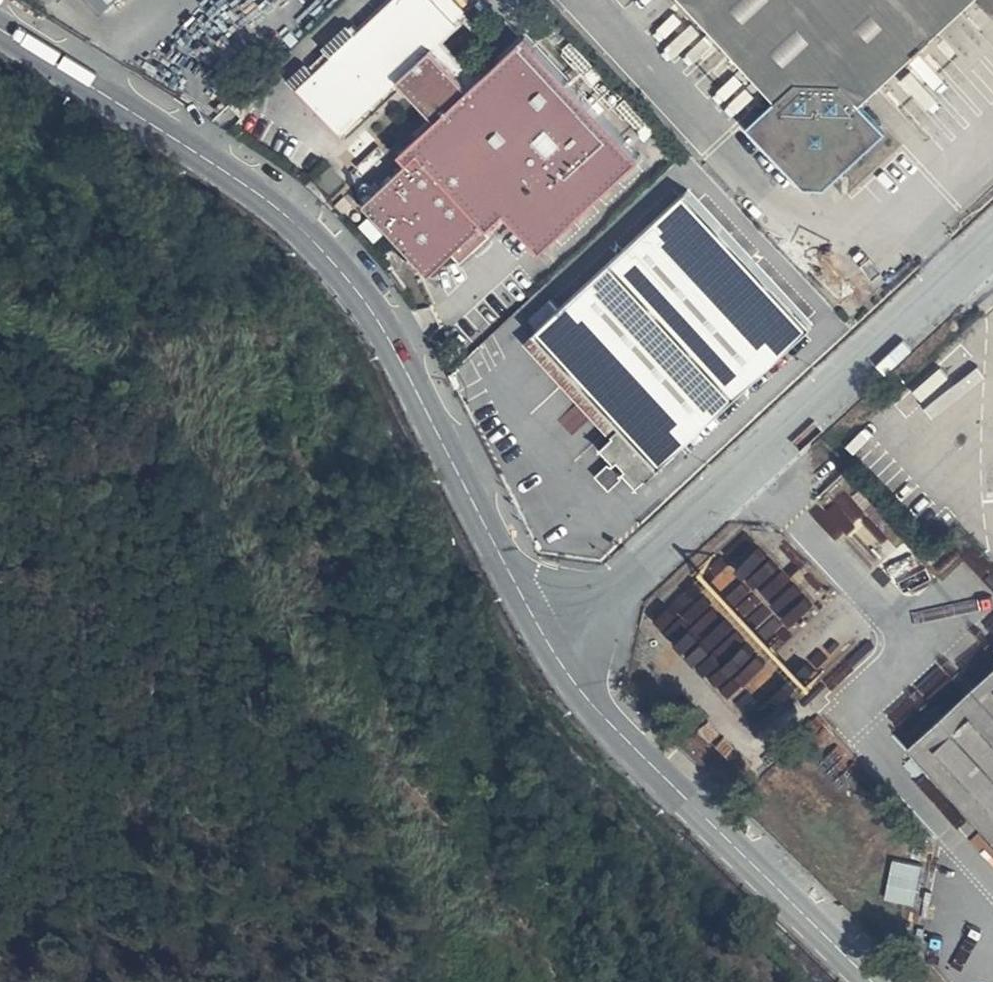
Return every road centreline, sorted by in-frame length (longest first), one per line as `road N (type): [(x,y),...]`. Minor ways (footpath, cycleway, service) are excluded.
road 1 (unclassified): [(0,29),(269,202),(323,251),(383,327),(550,644)]
road 2 (unclassified): [(550,644),(992,241)]
road 3 (unclassified): [(550,644),(601,713),(872,981)]

